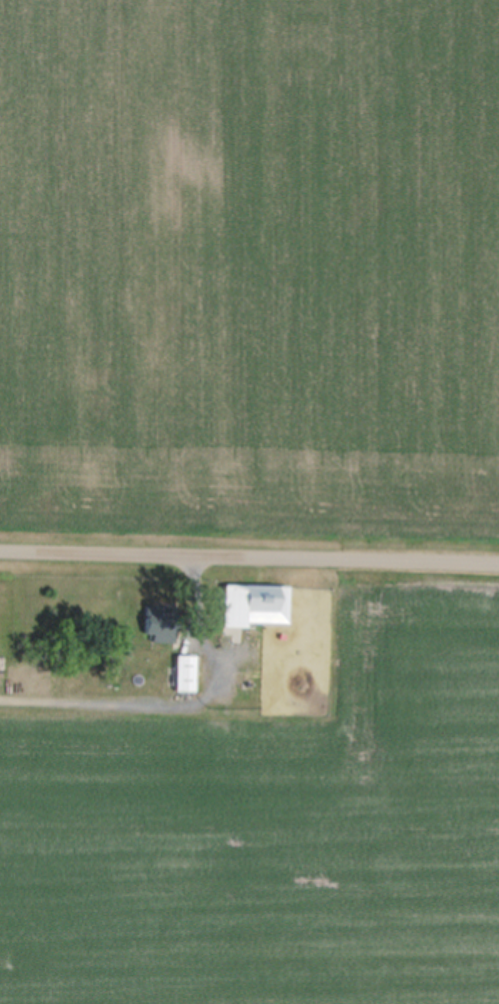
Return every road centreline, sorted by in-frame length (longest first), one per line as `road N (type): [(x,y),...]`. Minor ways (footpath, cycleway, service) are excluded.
road 1 (residential): [(498,561),(0,547)]

